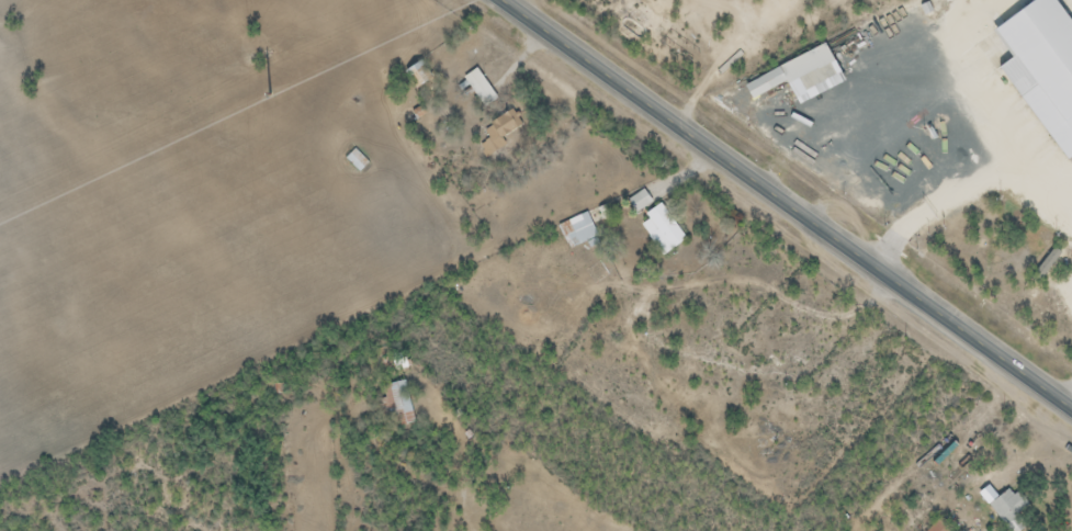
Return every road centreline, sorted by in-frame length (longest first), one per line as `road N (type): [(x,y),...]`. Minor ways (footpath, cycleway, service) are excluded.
road 1 (trunk): [(509,0),(1071,408)]

